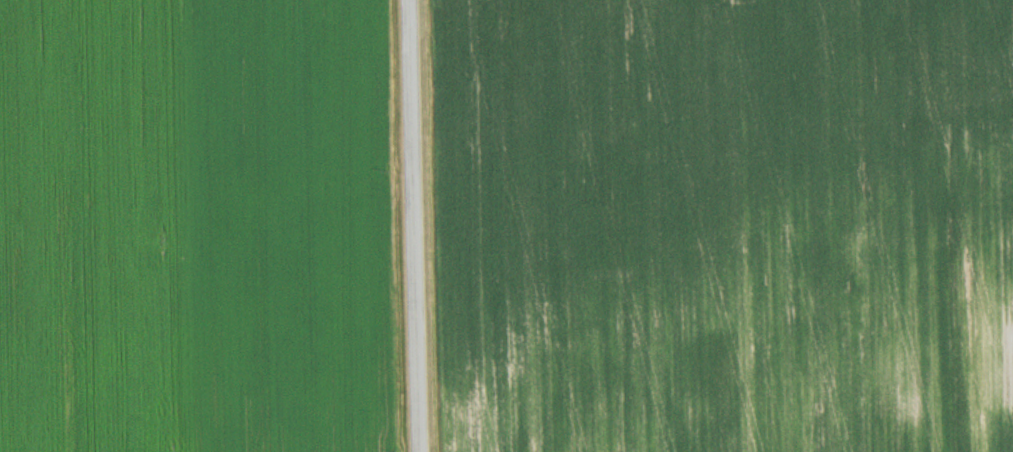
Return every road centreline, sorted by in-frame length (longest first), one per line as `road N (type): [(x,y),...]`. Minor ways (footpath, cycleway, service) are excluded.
road 1 (residential): [(421,451),(411,0)]

